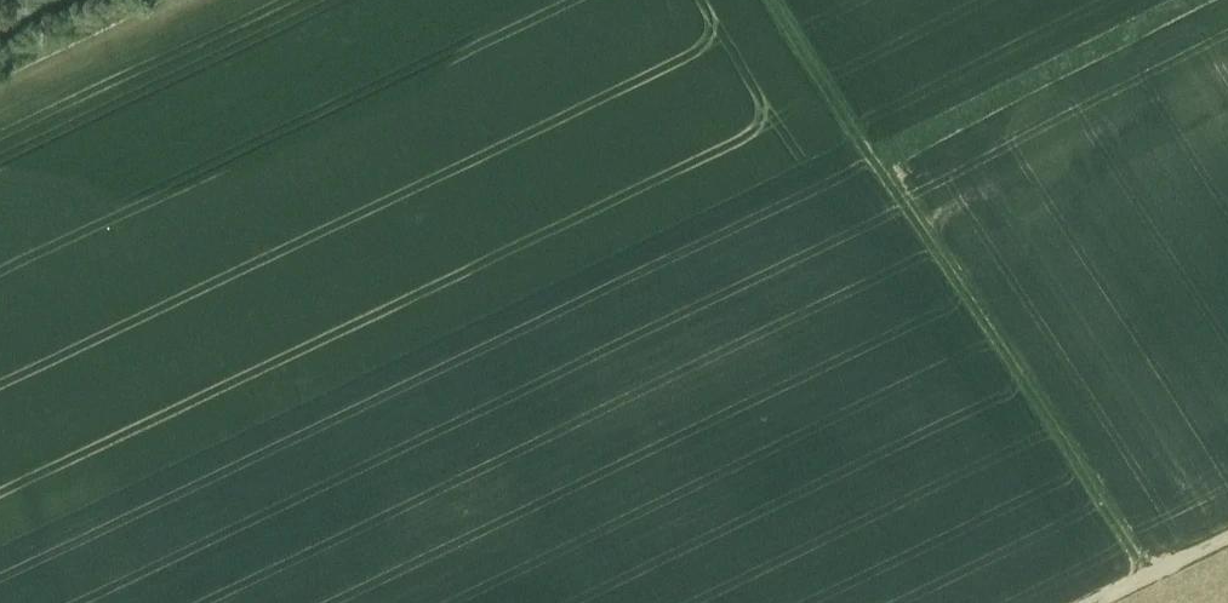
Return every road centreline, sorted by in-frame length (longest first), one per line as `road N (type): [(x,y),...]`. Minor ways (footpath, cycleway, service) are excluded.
road 1 (track): [(1140,580),(775,0)]
road 2 (track): [(1227,537),(1092,602)]

